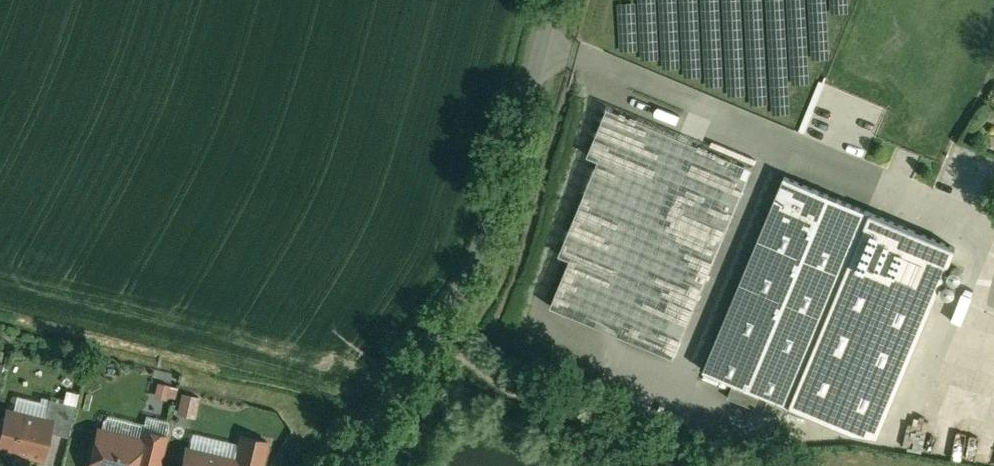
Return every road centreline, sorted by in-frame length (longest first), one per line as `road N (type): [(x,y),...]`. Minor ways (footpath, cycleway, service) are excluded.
road 1 (unclassified): [(544,0),(489,206),(461,274)]
road 2 (residential): [(331,465),(461,274)]

